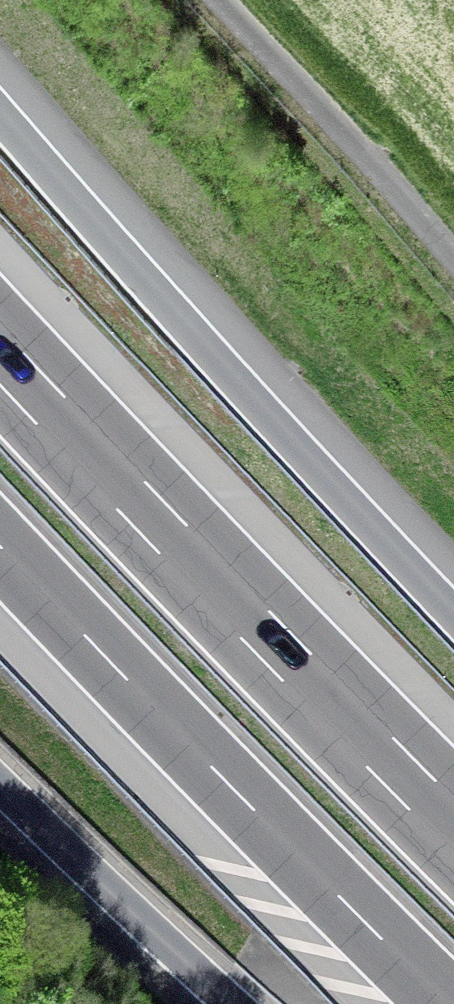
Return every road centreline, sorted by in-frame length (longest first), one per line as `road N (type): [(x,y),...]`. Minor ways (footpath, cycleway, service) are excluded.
road 1 (motorway): [(453,614),(0,114)]
road 2 (motorway): [(453,824),(0,354)]
road 3 (motorway): [(0,546),(448,1003)]
road 4 (motorway): [(0,783),(233,1003)]

